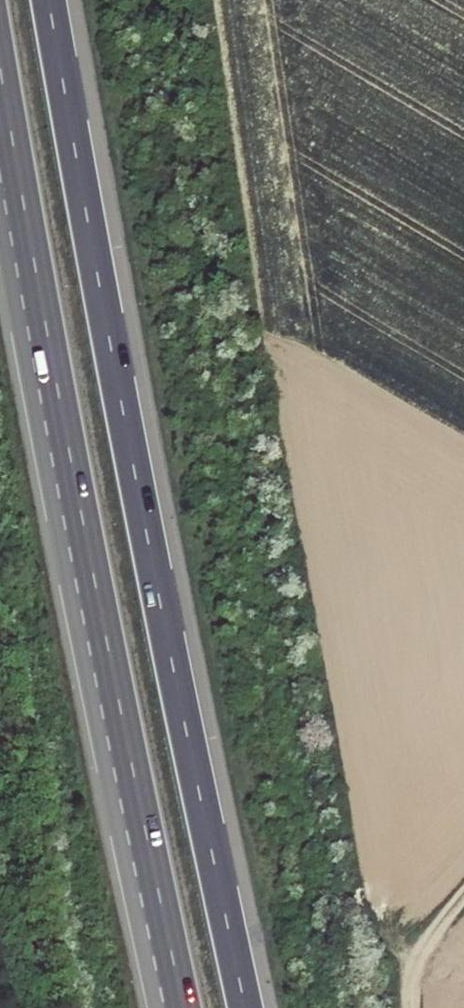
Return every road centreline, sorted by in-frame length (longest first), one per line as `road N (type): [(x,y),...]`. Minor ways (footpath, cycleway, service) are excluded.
road 1 (motorway): [(245,1007),(48,0)]
road 2 (motorway): [(0,75),(182,1007)]
road 3 (track): [(463,895),(423,946),(412,1007)]

